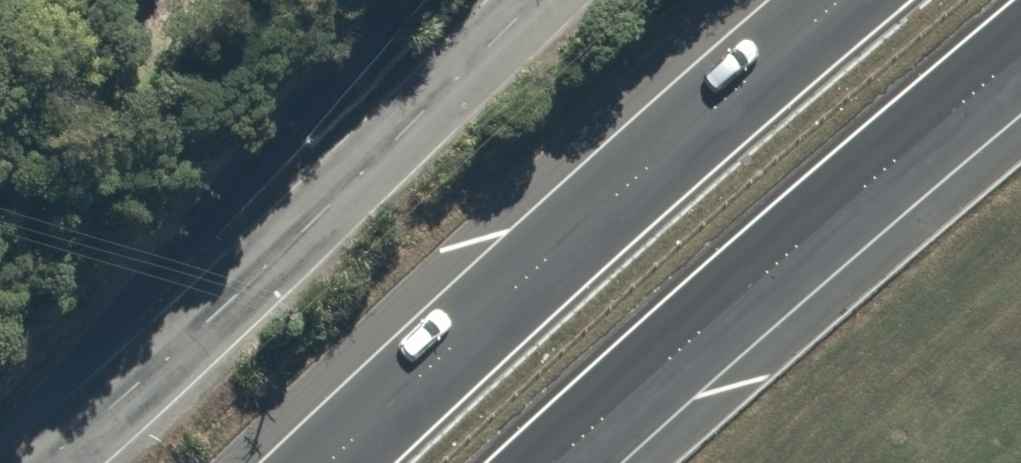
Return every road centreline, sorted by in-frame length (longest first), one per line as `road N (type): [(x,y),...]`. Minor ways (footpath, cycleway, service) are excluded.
road 1 (trunk): [(333,462),(844,0)]
road 2 (unclassified): [(60,448),(538,0)]
road 3 (trunk): [(1020,54),(559,462)]
road 4 (unclassified): [(60,448),(111,330),(161,256),(388,0)]

